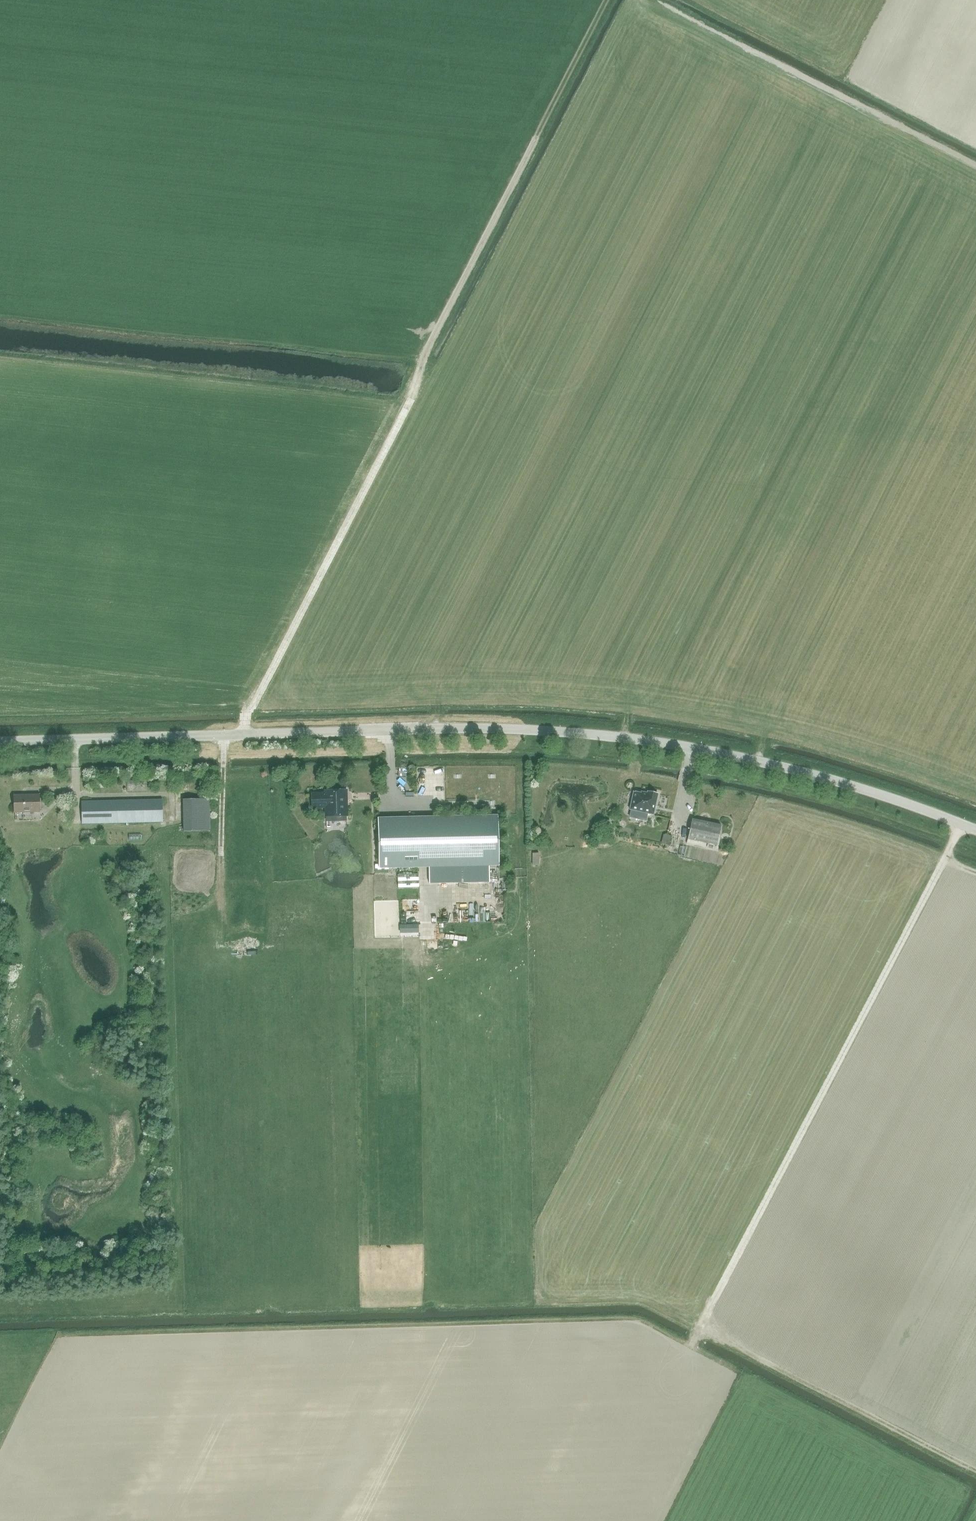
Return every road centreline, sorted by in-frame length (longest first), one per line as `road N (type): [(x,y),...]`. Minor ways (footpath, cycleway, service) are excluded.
road 1 (unclassified): [(975,829),(760,762),(620,737),(366,731),(0,743)]
road 2 (track): [(608,0),(419,361),(245,717),(244,735)]

